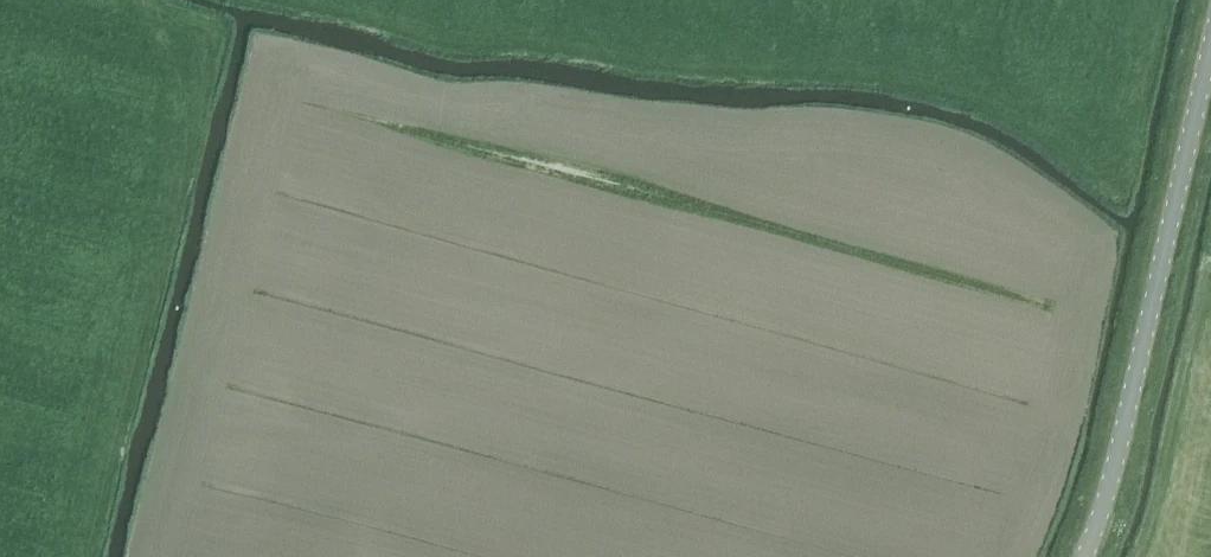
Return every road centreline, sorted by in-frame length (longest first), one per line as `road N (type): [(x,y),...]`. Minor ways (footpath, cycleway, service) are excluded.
road 1 (unclassified): [(1210,47),(1129,434),(1085,556)]

